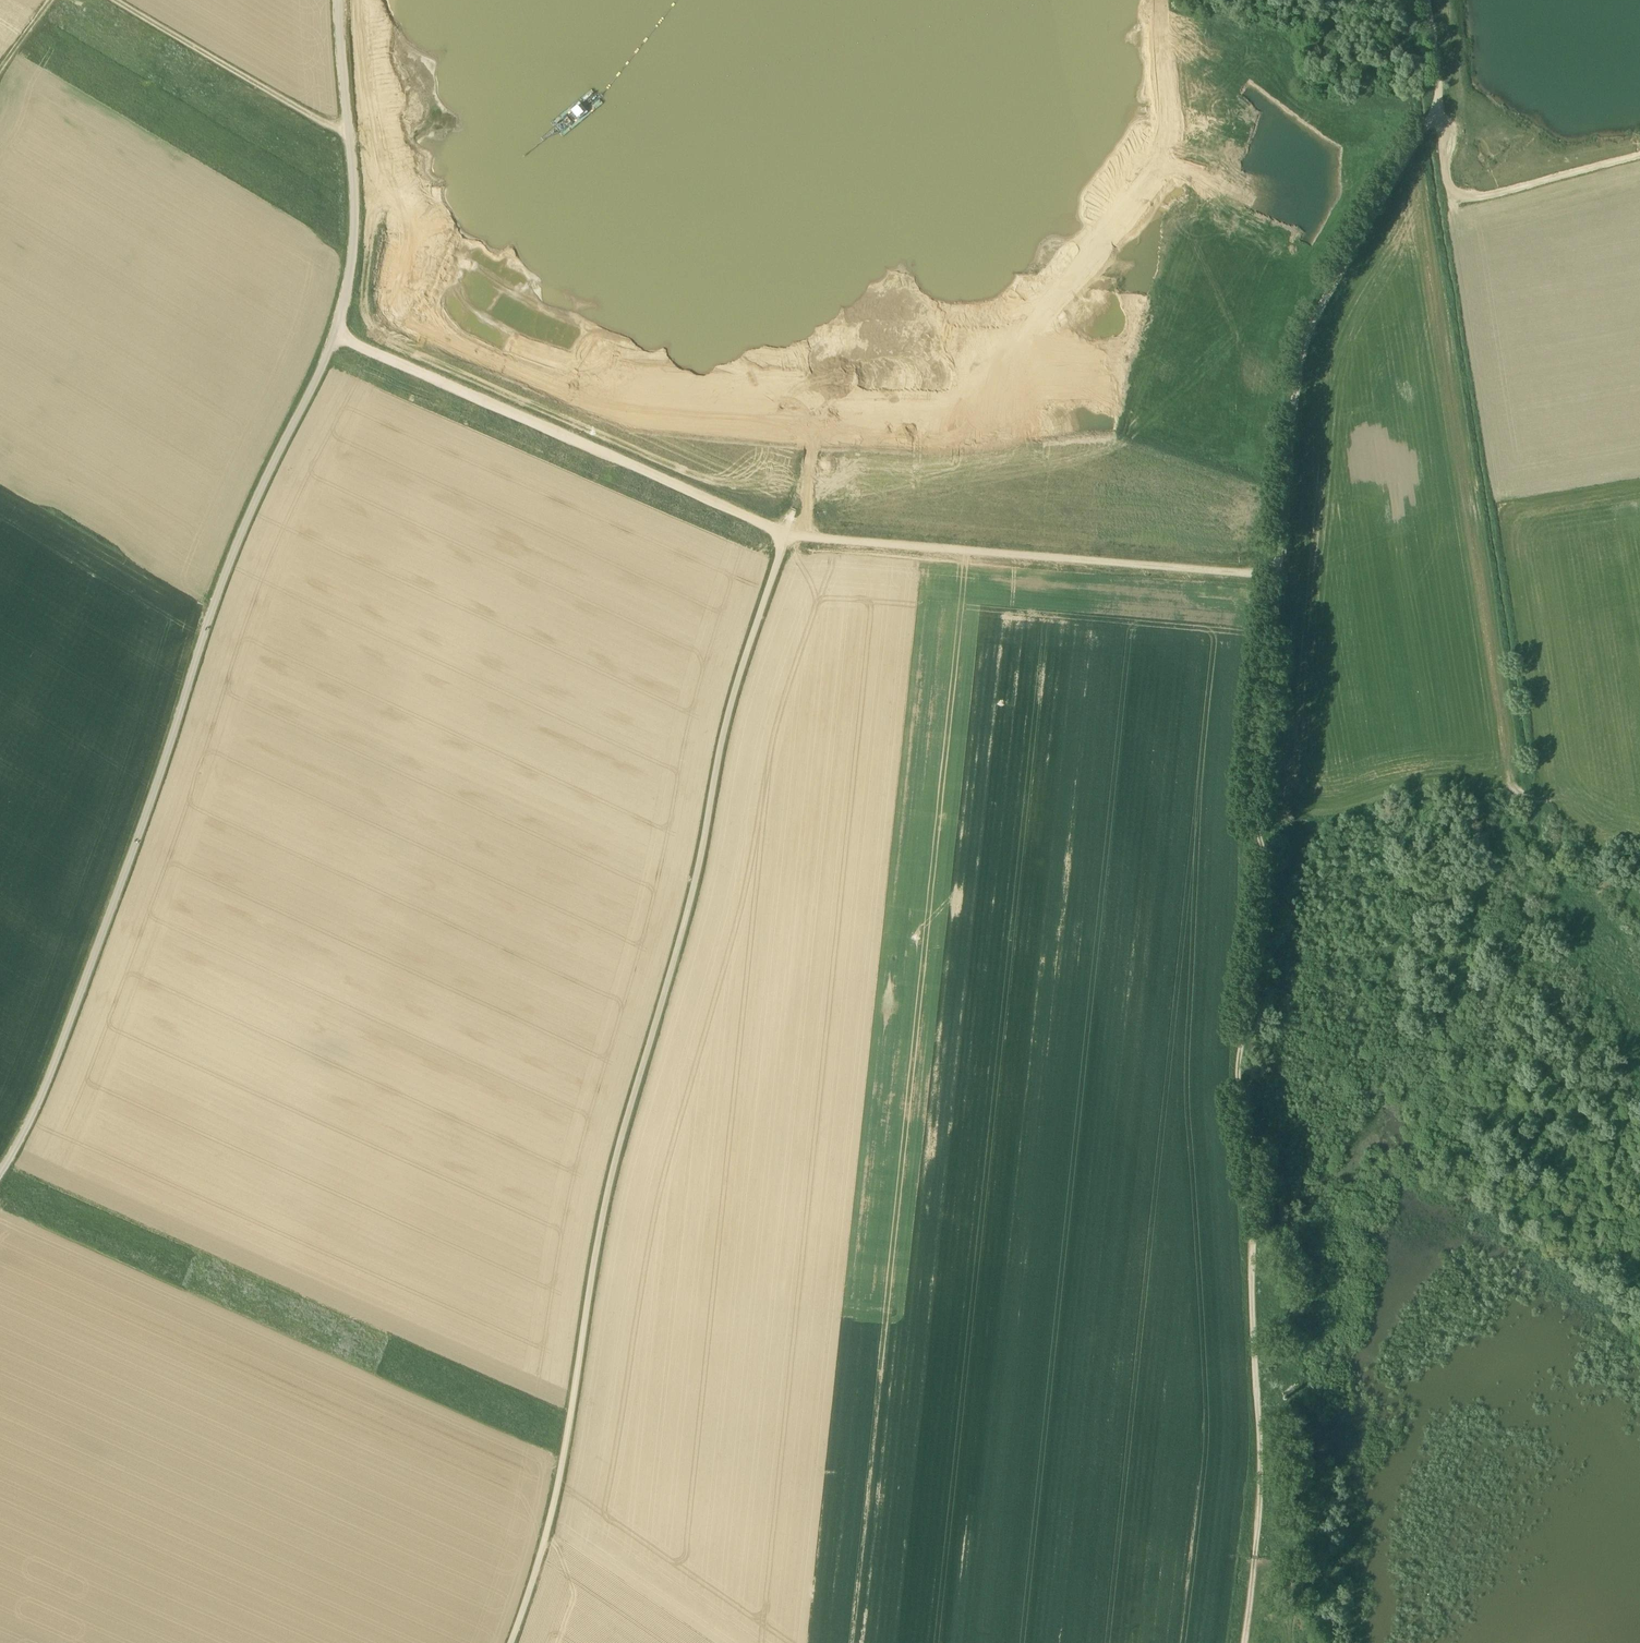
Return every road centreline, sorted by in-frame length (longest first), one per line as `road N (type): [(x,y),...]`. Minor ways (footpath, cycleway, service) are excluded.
road 1 (unclassified): [(511,1642),(550,1519),(606,1208),(689,904),(717,766),(787,536),(806,517),(816,427),(683,427),(587,405),(395,308),(397,213),(361,0)]
road 2 (track): [(1244,1642),(1258,1504),(1256,1175),(1237,1078),(1266,890),(1255,791),(1297,371),(1315,315),(1433,109),(1437,65),(1427,0)]
road 3 (track): [(1576,173),(1525,323),(1459,456),(1470,568),(1453,639),(1371,787),(1400,906),(1420,1170),(1419,1248),(1404,1335),(1415,1448)]
road 4 (track): [(75,1005),(97,1025),(625,1288),(758,1319),(993,1315),(1253,1295)]
road 5 (unclassified): [(0,1174),(35,1111),(147,817),(235,547),(343,308),(356,233),(340,0)]
road 6 (track): [(335,335),(787,536),(1277,573)]
road 7 (track): [(1437,90),(1458,201),(1639,158)]
road 8 (track): [(347,131),(115,0)]

